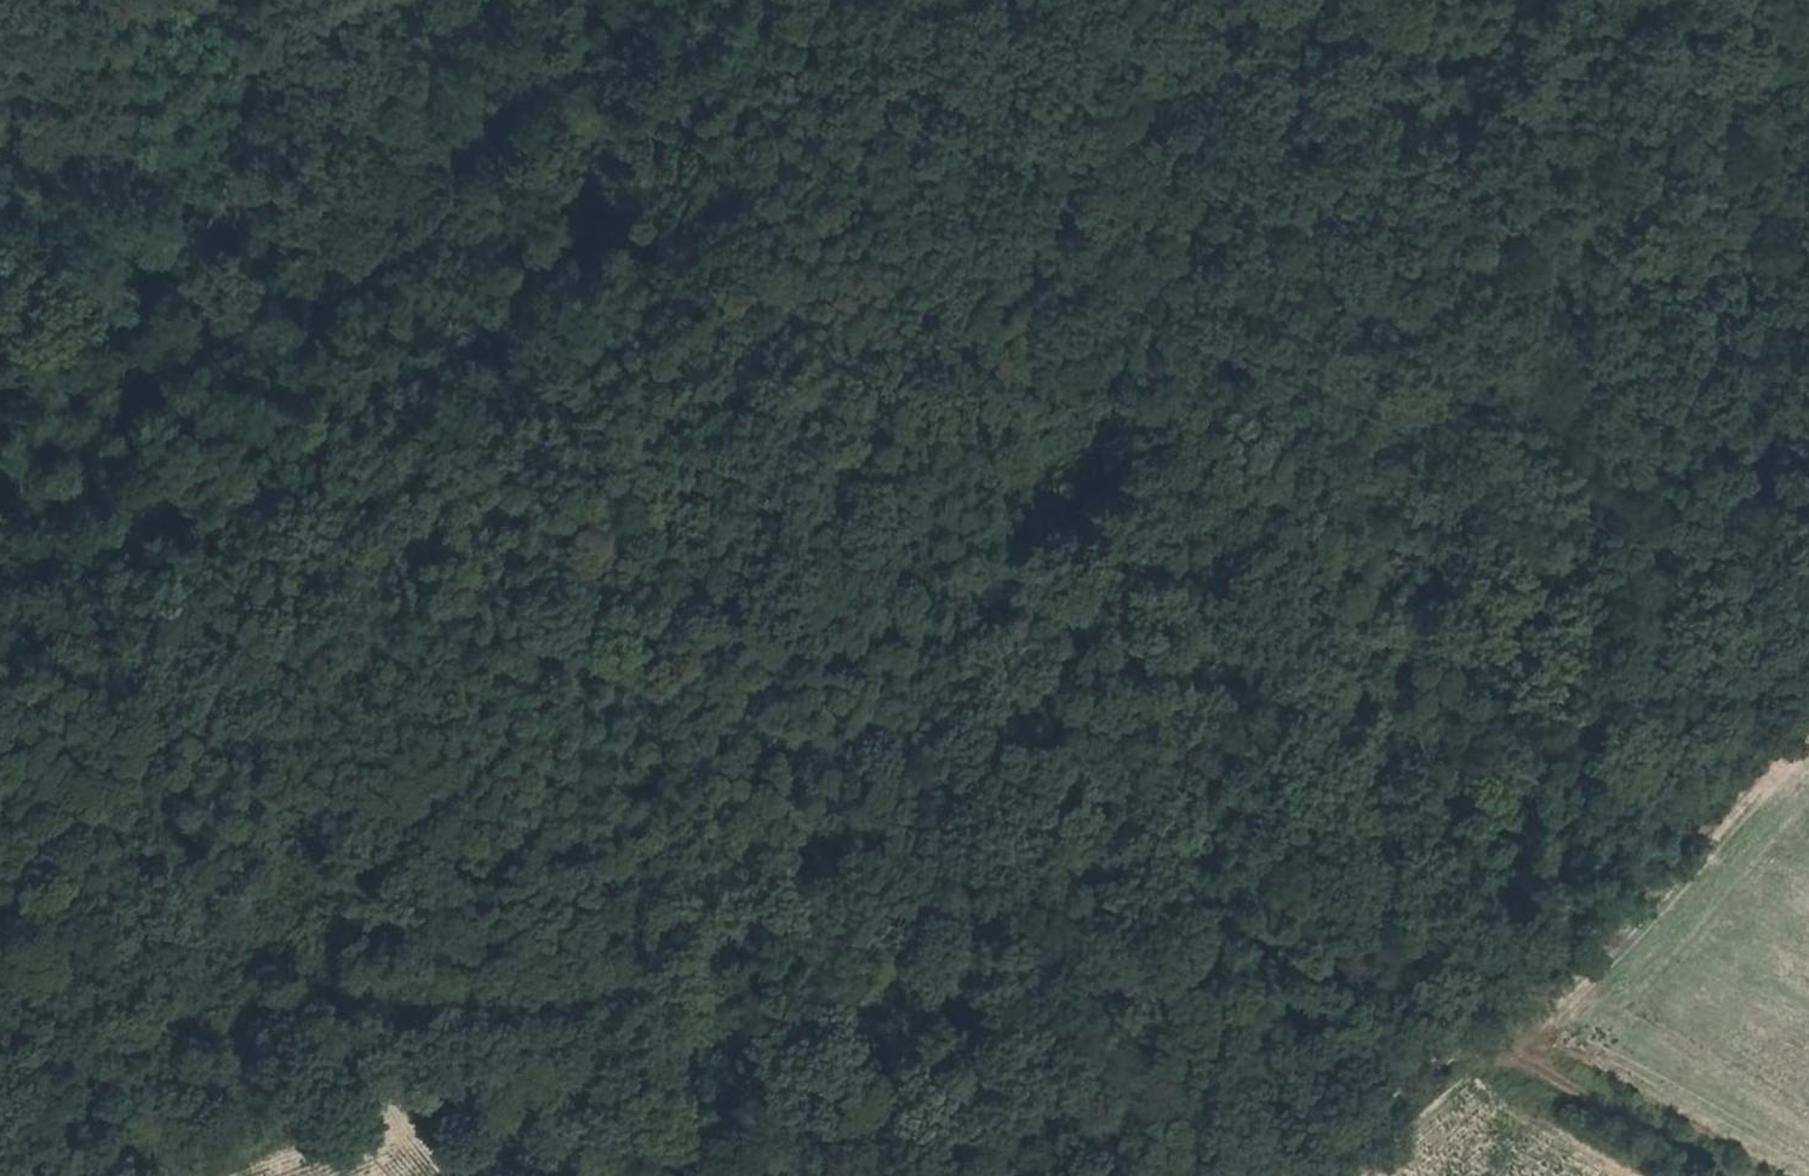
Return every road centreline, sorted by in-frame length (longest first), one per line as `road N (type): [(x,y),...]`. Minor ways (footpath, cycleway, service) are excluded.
road 1 (track): [(1296,1175),(1475,1042),(1491,990),(1808,642)]
road 2 (track): [(1713,1175),(1475,1042)]

